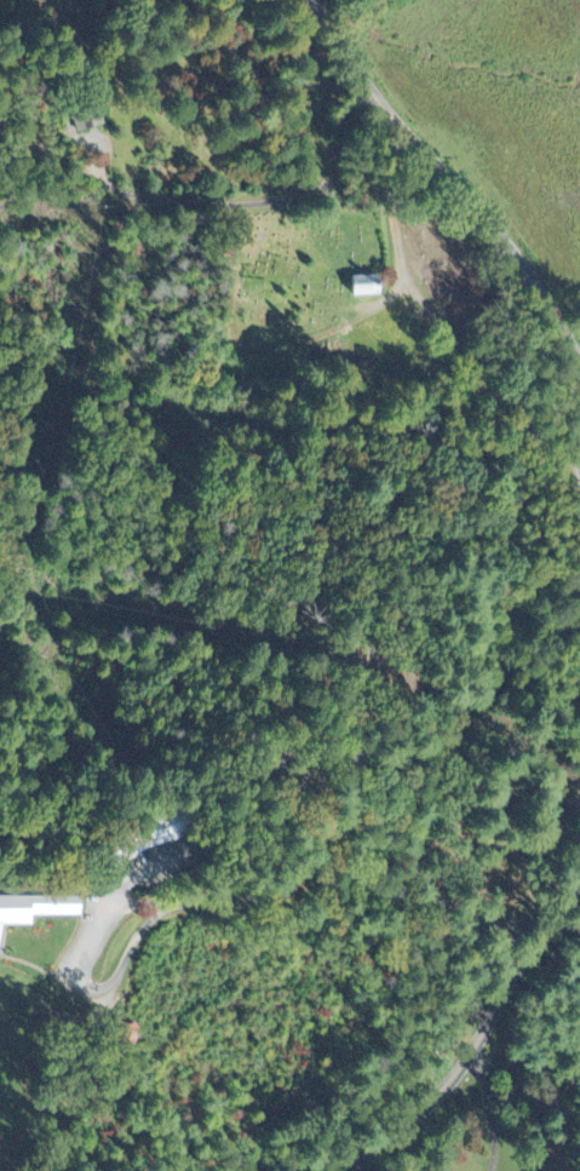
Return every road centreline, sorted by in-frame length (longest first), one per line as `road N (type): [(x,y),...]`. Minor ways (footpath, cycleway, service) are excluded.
road 1 (residential): [(479,419),(271,397),(185,373),(0,295)]
road 2 (residential): [(579,686),(562,678),(499,696),(414,780),(339,908),(299,938),(228,957)]
road 3 (residential): [(579,372),(544,300),(471,203),(371,94),(315,0)]
road 4 (residential): [(371,94),(341,139),(335,177),(298,196),(219,205),(155,205),(117,195),(0,127)]
road 5 (residential): [(363,1170),(471,1058),(527,960),(579,929)]
road 6 (residential): [(235,986),(228,957),(168,969),(137,1045),(174,1061),(217,1023),(235,986)]
road 7 (residential): [(562,937),(496,830),(529,783),(553,796),(579,762)]

